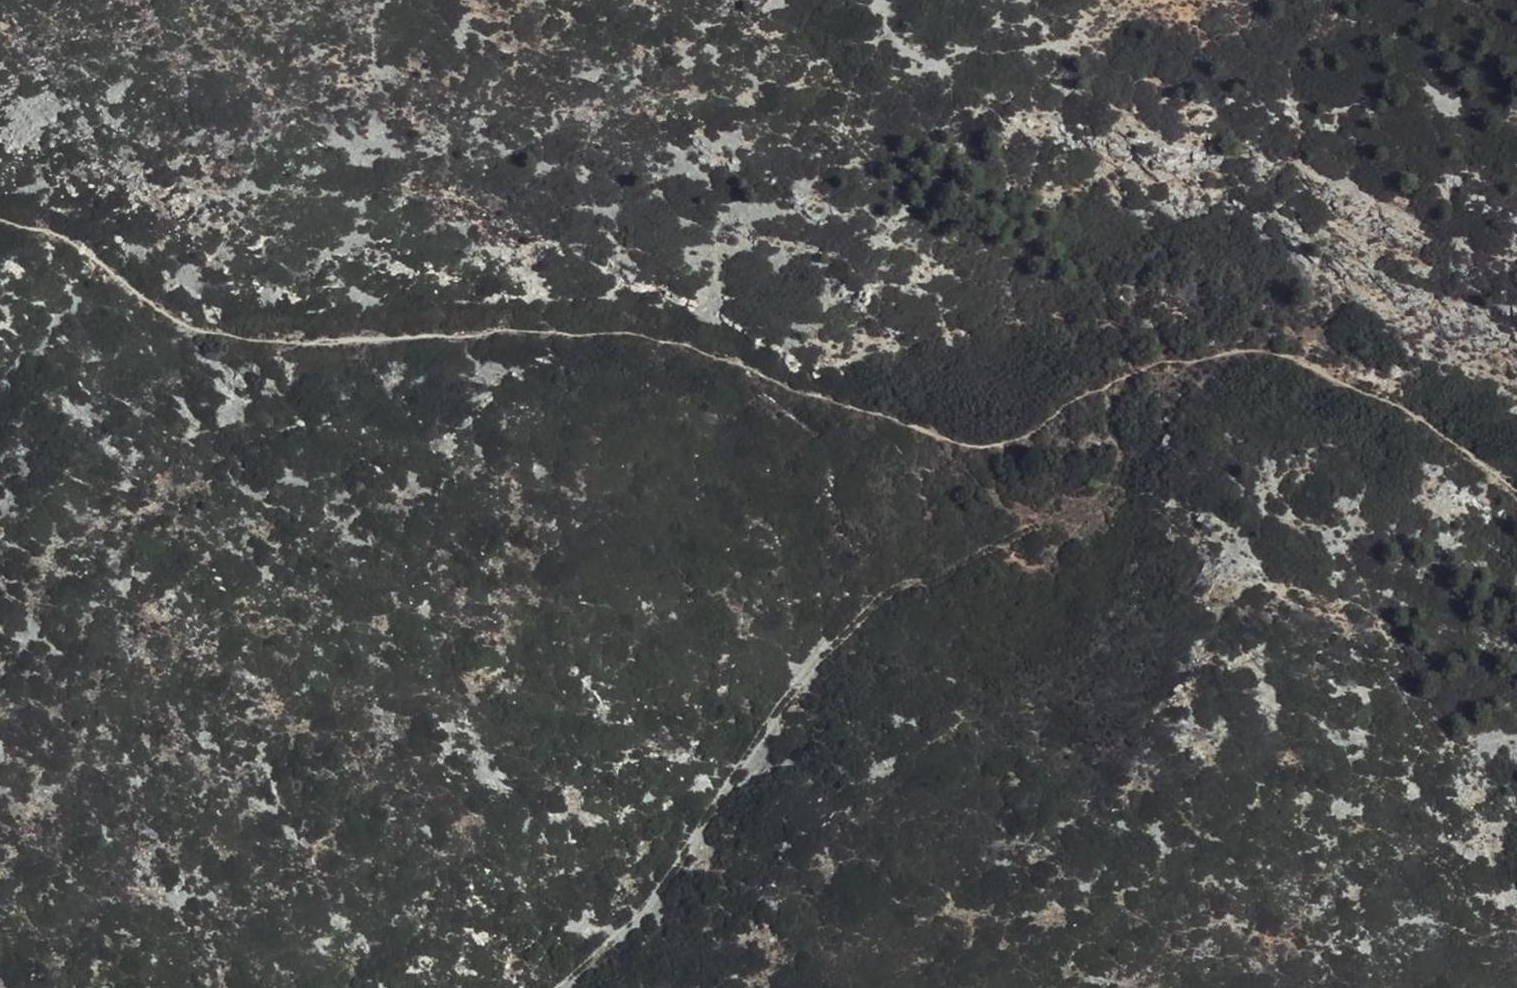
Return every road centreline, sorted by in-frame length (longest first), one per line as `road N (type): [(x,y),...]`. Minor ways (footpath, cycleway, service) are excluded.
road 1 (track): [(583,987),(648,924),(830,664),(919,581),(1111,496),(1133,441),(1114,383)]
road 2 (track): [(1114,383),(1209,356),(1287,347),(1460,442),(1516,483)]

